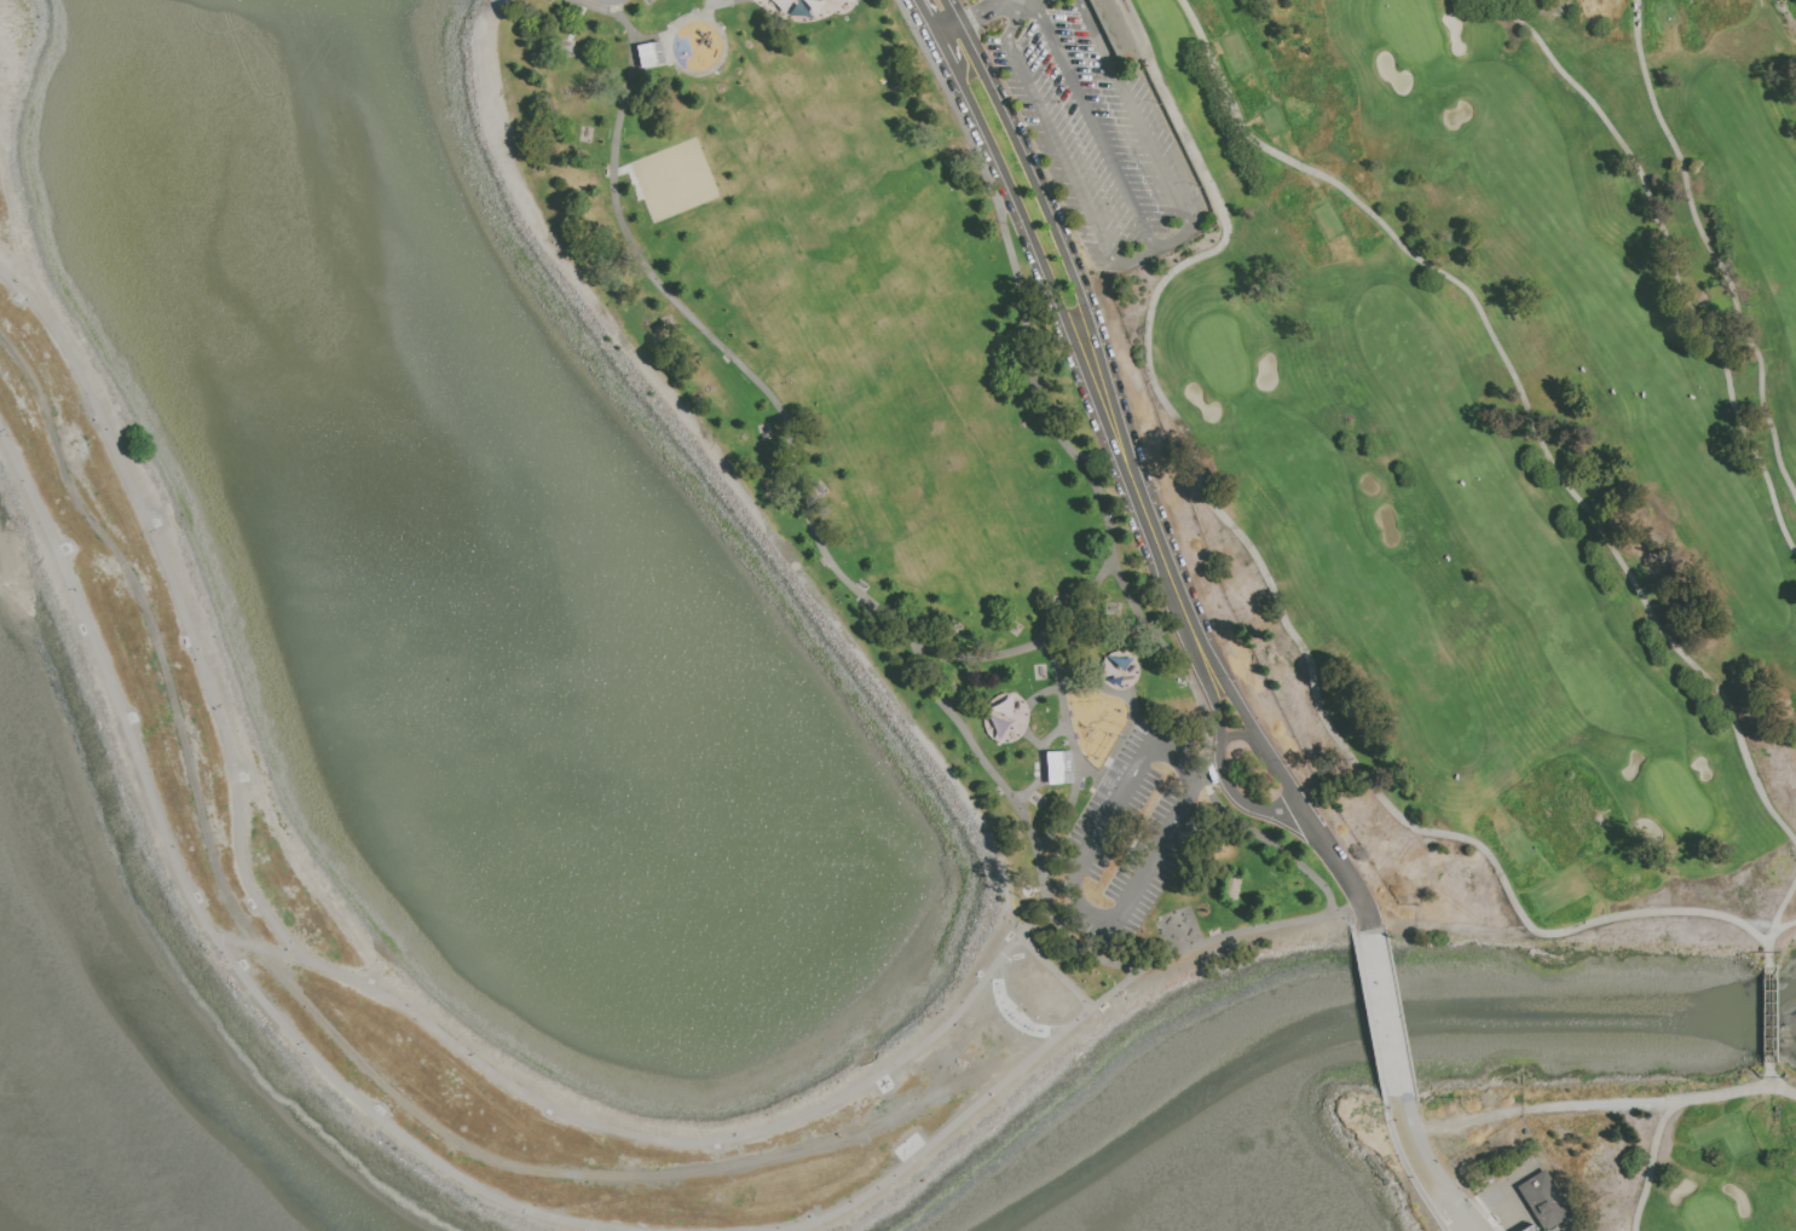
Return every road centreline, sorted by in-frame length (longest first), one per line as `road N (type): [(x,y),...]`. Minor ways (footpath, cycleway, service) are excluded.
road 1 (tertiary): [(912,0),(1007,187),(1120,468)]
road 2 (tertiary): [(1120,468),(1081,305),(995,97),(944,0)]
road 3 (tertiary): [(1297,799),(1178,611)]
road 4 (tertiary): [(1120,468),(1178,611)]
road 5 (tertiary): [(1178,611),(1209,698),(1212,749)]
road 6 (residential): [(1297,799),(1363,909)]
road 7 (tertiary): [(1212,749),(1213,771),(1238,803),(1260,813),(1297,799)]

